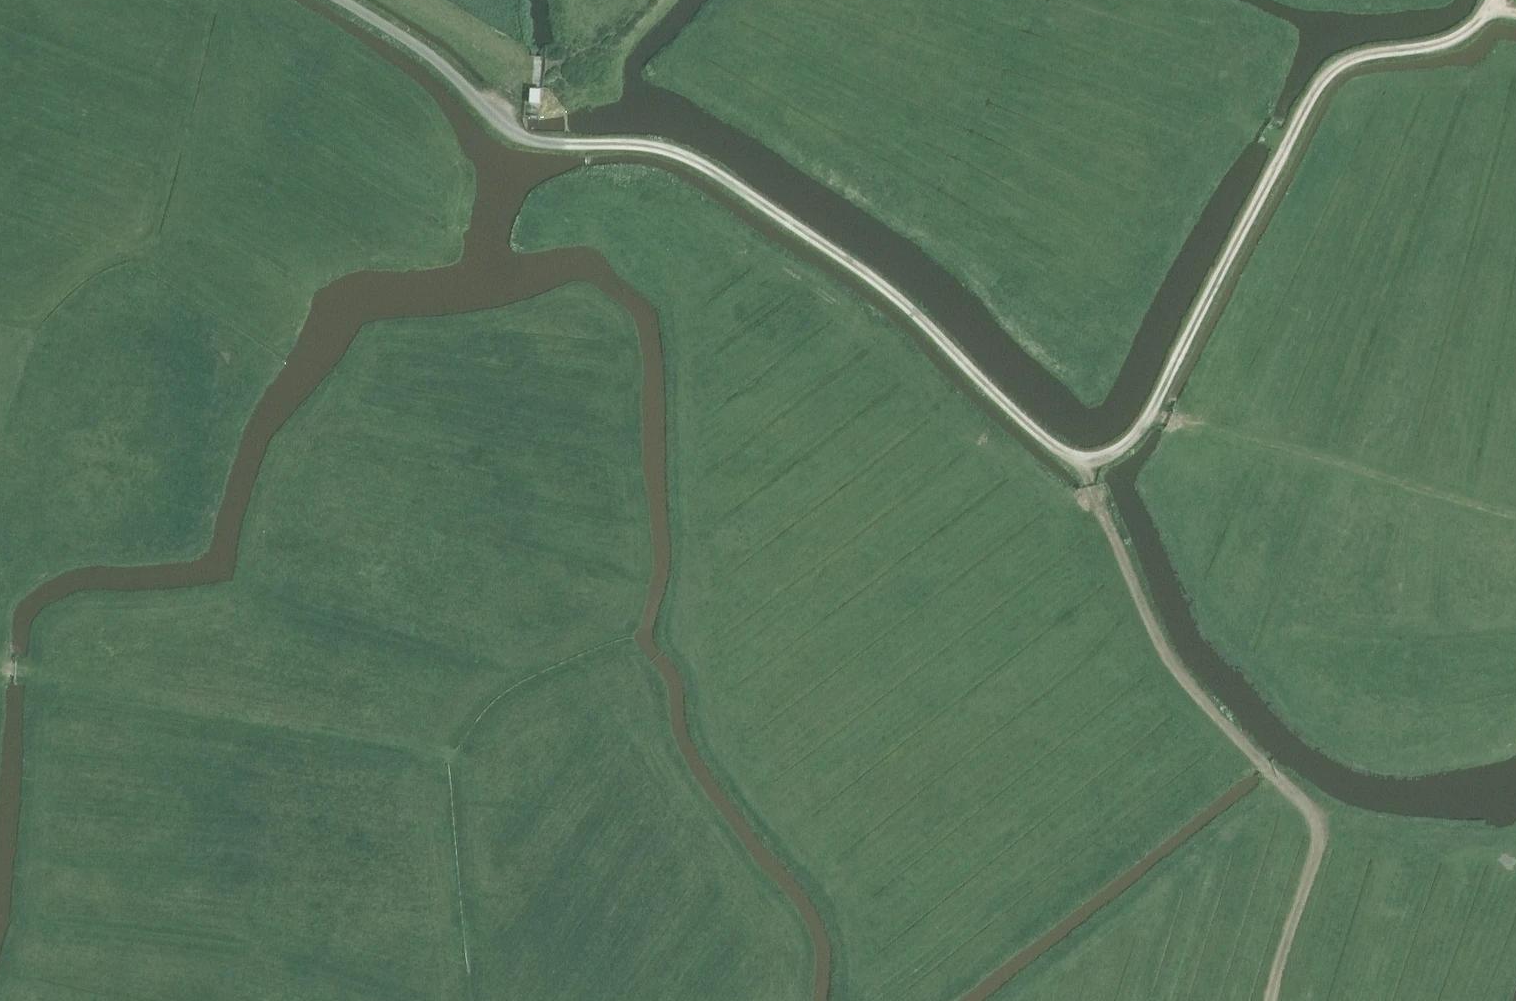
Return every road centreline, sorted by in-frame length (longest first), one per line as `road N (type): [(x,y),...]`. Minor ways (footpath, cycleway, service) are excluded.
road 1 (track): [(1085,463),(1017,413),(883,285),(683,154),(645,144),(534,142),(412,43)]
road 2 (track): [(1491,9),(1441,45),(1379,51),(1334,69),(1311,96),(1138,434),(1085,463)]
road 3 (track): [(1273,1000),(1321,840),(1309,809),(1196,698),(1166,655),(1085,463)]

